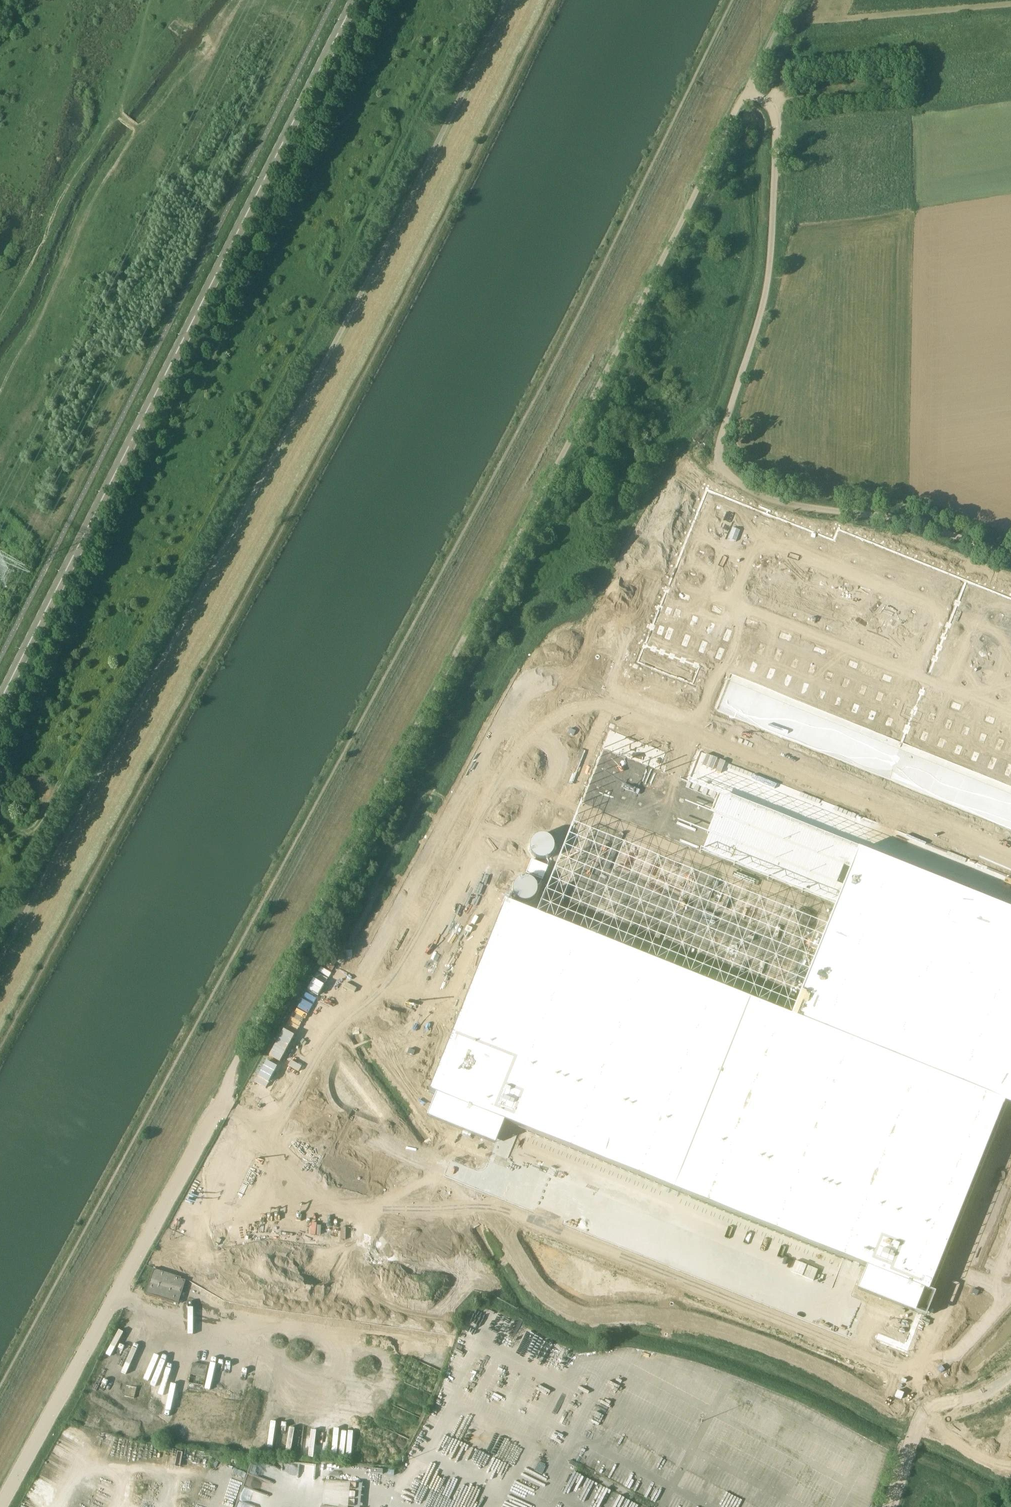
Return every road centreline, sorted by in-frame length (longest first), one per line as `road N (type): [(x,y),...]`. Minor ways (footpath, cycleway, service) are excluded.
road 1 (unclassified): [(0,1506),(224,1099),(303,929),(580,420),(746,92)]
road 2 (unclassified): [(0,959),(407,205),(508,0)]
road 3 (tertiary): [(0,696),(356,0)]
road 4 (unclassified): [(1010,559),(906,520),(776,501),(721,466),(718,447),(771,257),(776,117),(746,92)]
road 5 (unclassified): [(1010,1376),(926,1411),(887,1506)]

